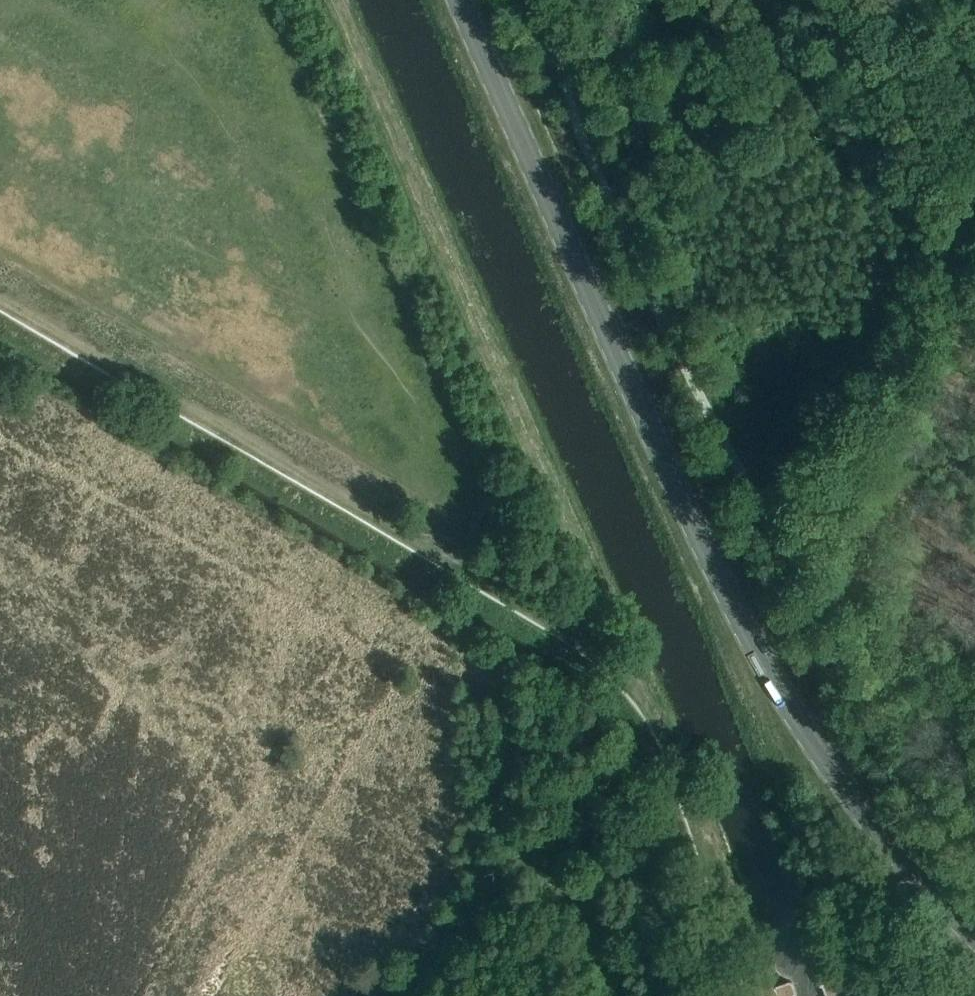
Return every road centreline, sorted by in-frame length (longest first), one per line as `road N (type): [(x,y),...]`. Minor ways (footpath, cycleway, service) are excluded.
road 1 (primary): [(974,934),(853,798),(738,615),(460,0)]
road 2 (track): [(338,0),(580,546),(605,654)]
road 3 (track): [(605,654),(0,294)]
road 4 (track): [(668,742),(608,763),(545,826),(611,995)]
road 5 (track): [(764,995),(668,742)]
road 6 (track): [(545,826),(377,995)]

